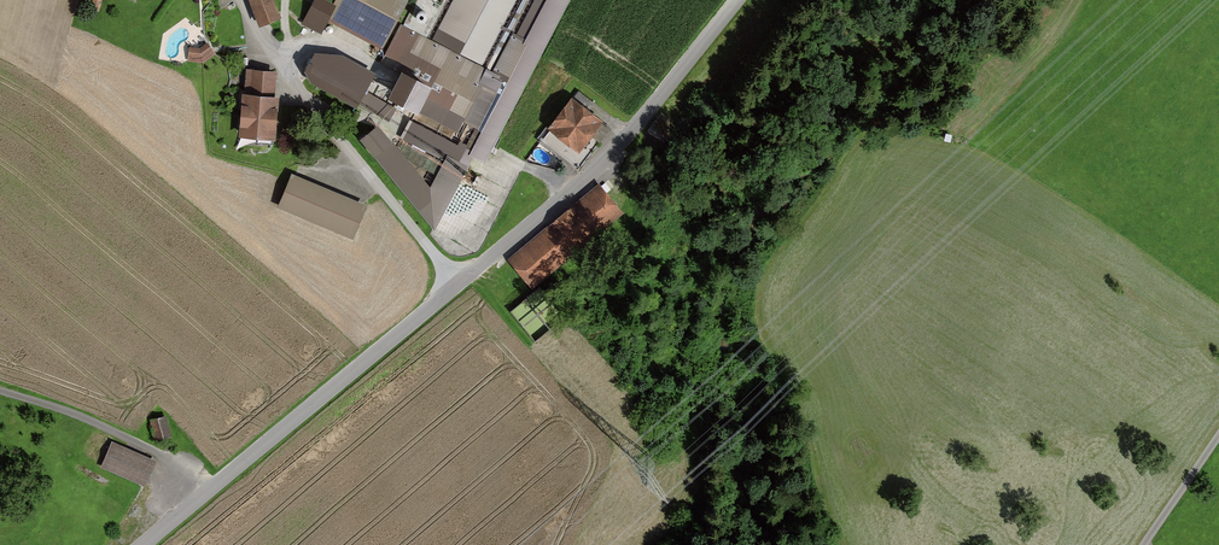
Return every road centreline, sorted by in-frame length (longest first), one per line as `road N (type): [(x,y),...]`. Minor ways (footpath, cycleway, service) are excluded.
road 1 (unclassified): [(457,287),(144,544)]
road 2 (unclassified): [(738,0),(595,166),(457,287)]
road 3 (unclassified): [(457,287),(286,74),(240,0)]
road 4 (track): [(206,495),(180,465),(146,446),(0,389)]
road 5 (track): [(1218,438),(1145,544)]

